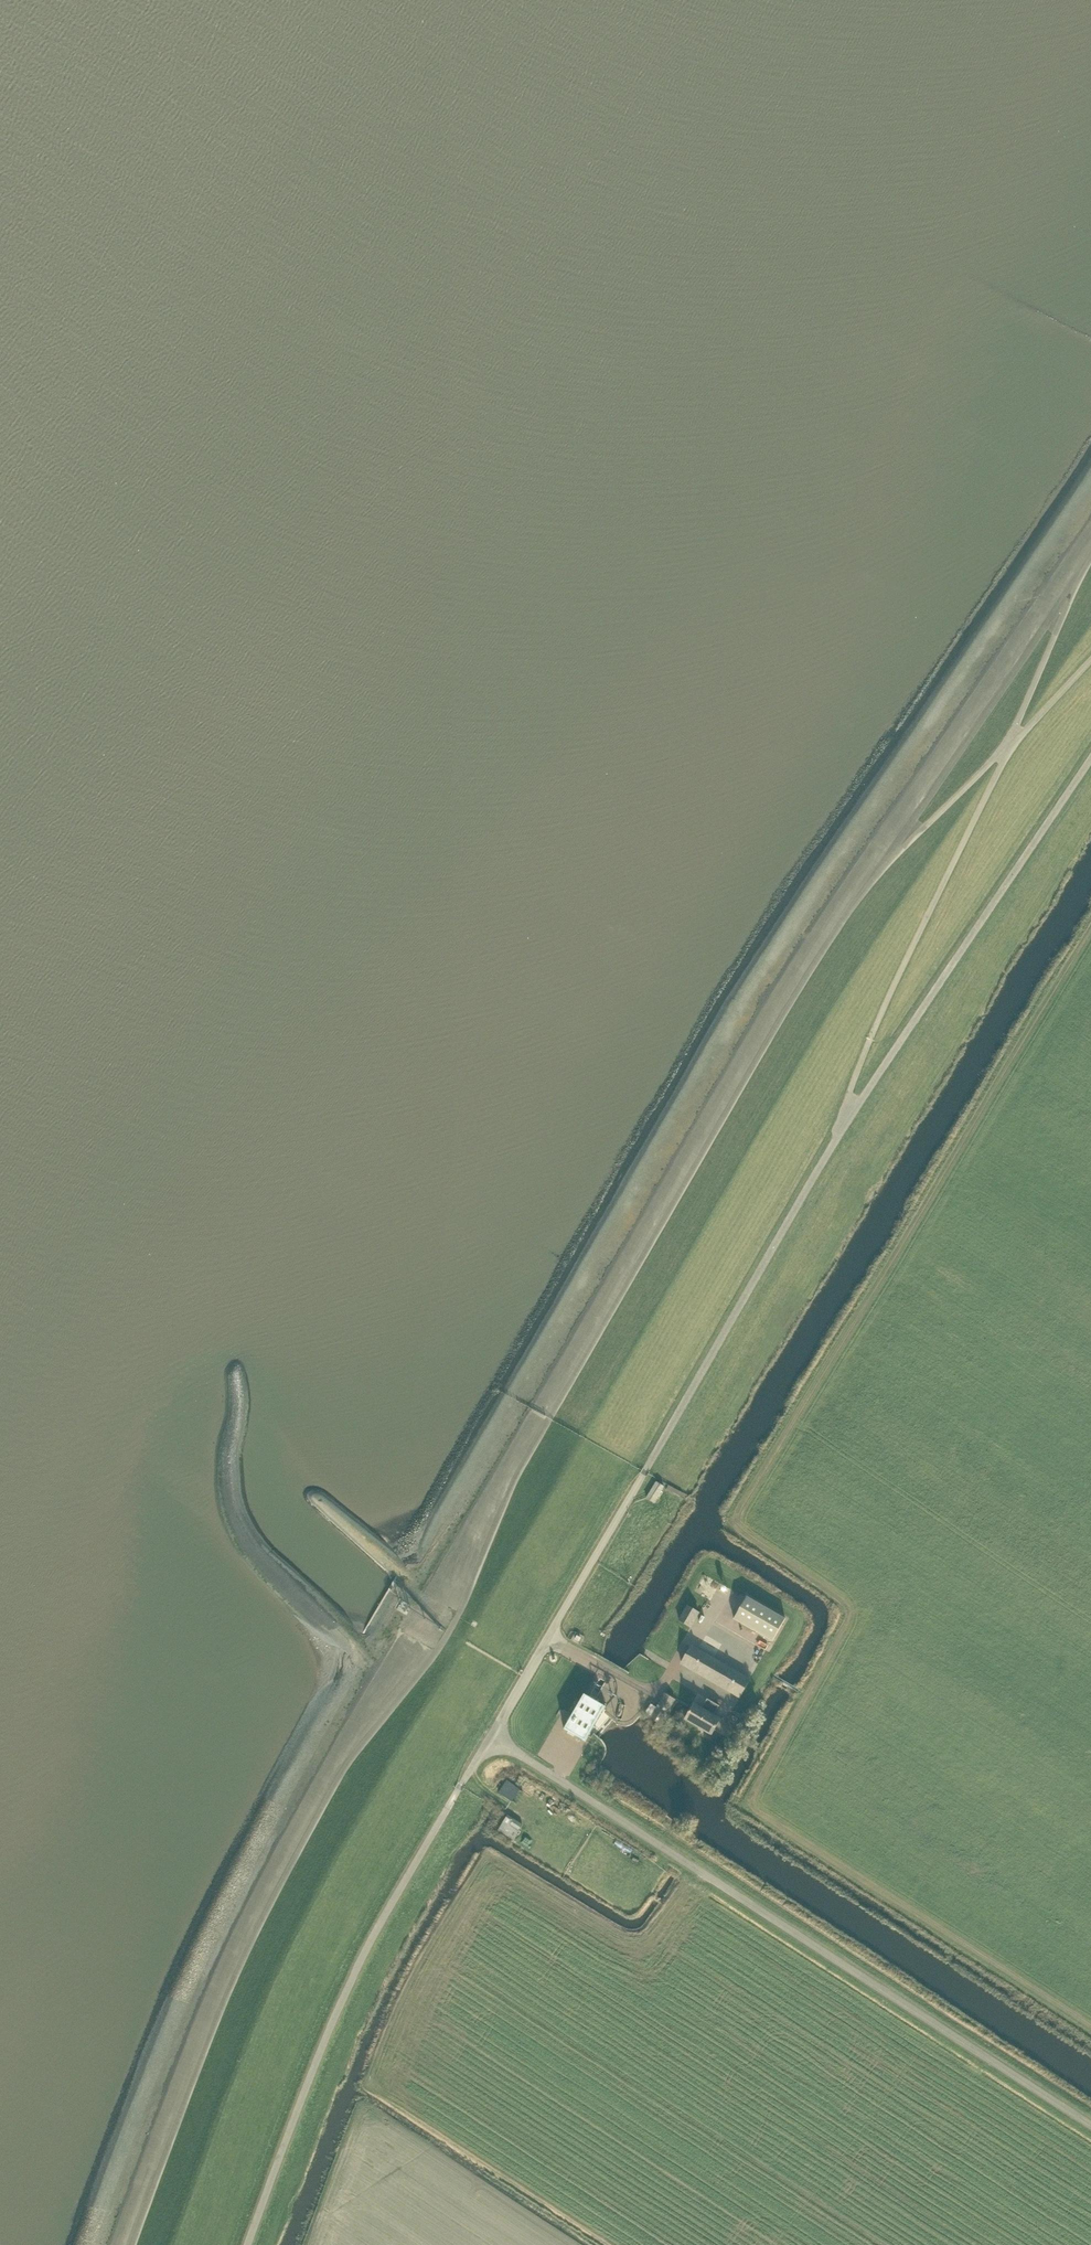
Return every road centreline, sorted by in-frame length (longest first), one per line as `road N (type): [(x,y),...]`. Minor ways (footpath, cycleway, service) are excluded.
road 1 (unclassified): [(491,1737),(851,1121),(1090,760)]
road 2 (unclassified): [(1090,2126),(491,1737)]
road 3 (unclassified): [(248,2244),(353,1979),(491,1737)]

